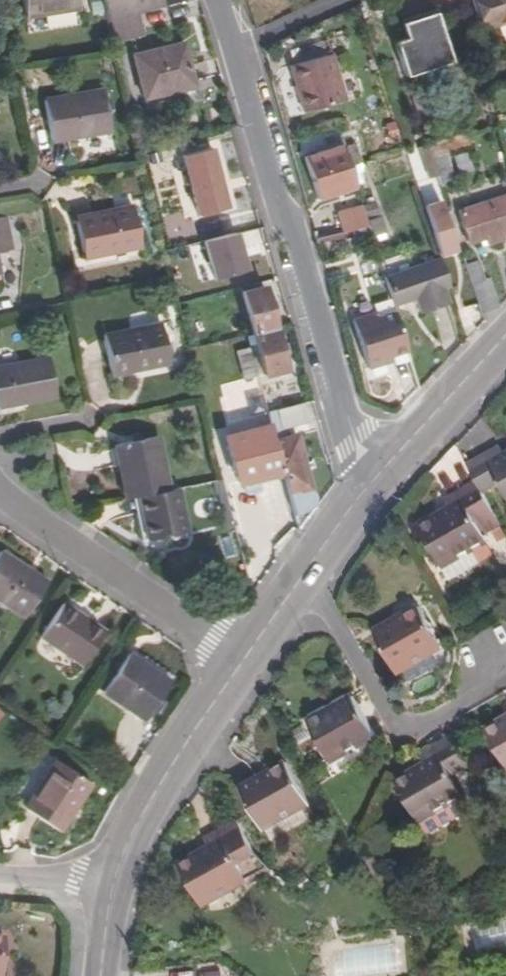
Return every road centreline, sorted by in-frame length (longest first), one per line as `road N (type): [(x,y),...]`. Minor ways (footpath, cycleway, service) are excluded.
road 1 (residential): [(367,489),(238,49)]
road 2 (residential): [(505,678),(395,737),(301,577)]
road 3 (residential): [(240,665),(0,489)]
road 4 (tertiary): [(240,665),(143,806),(106,886)]
road 5 (tertiary): [(505,341),(367,489)]

